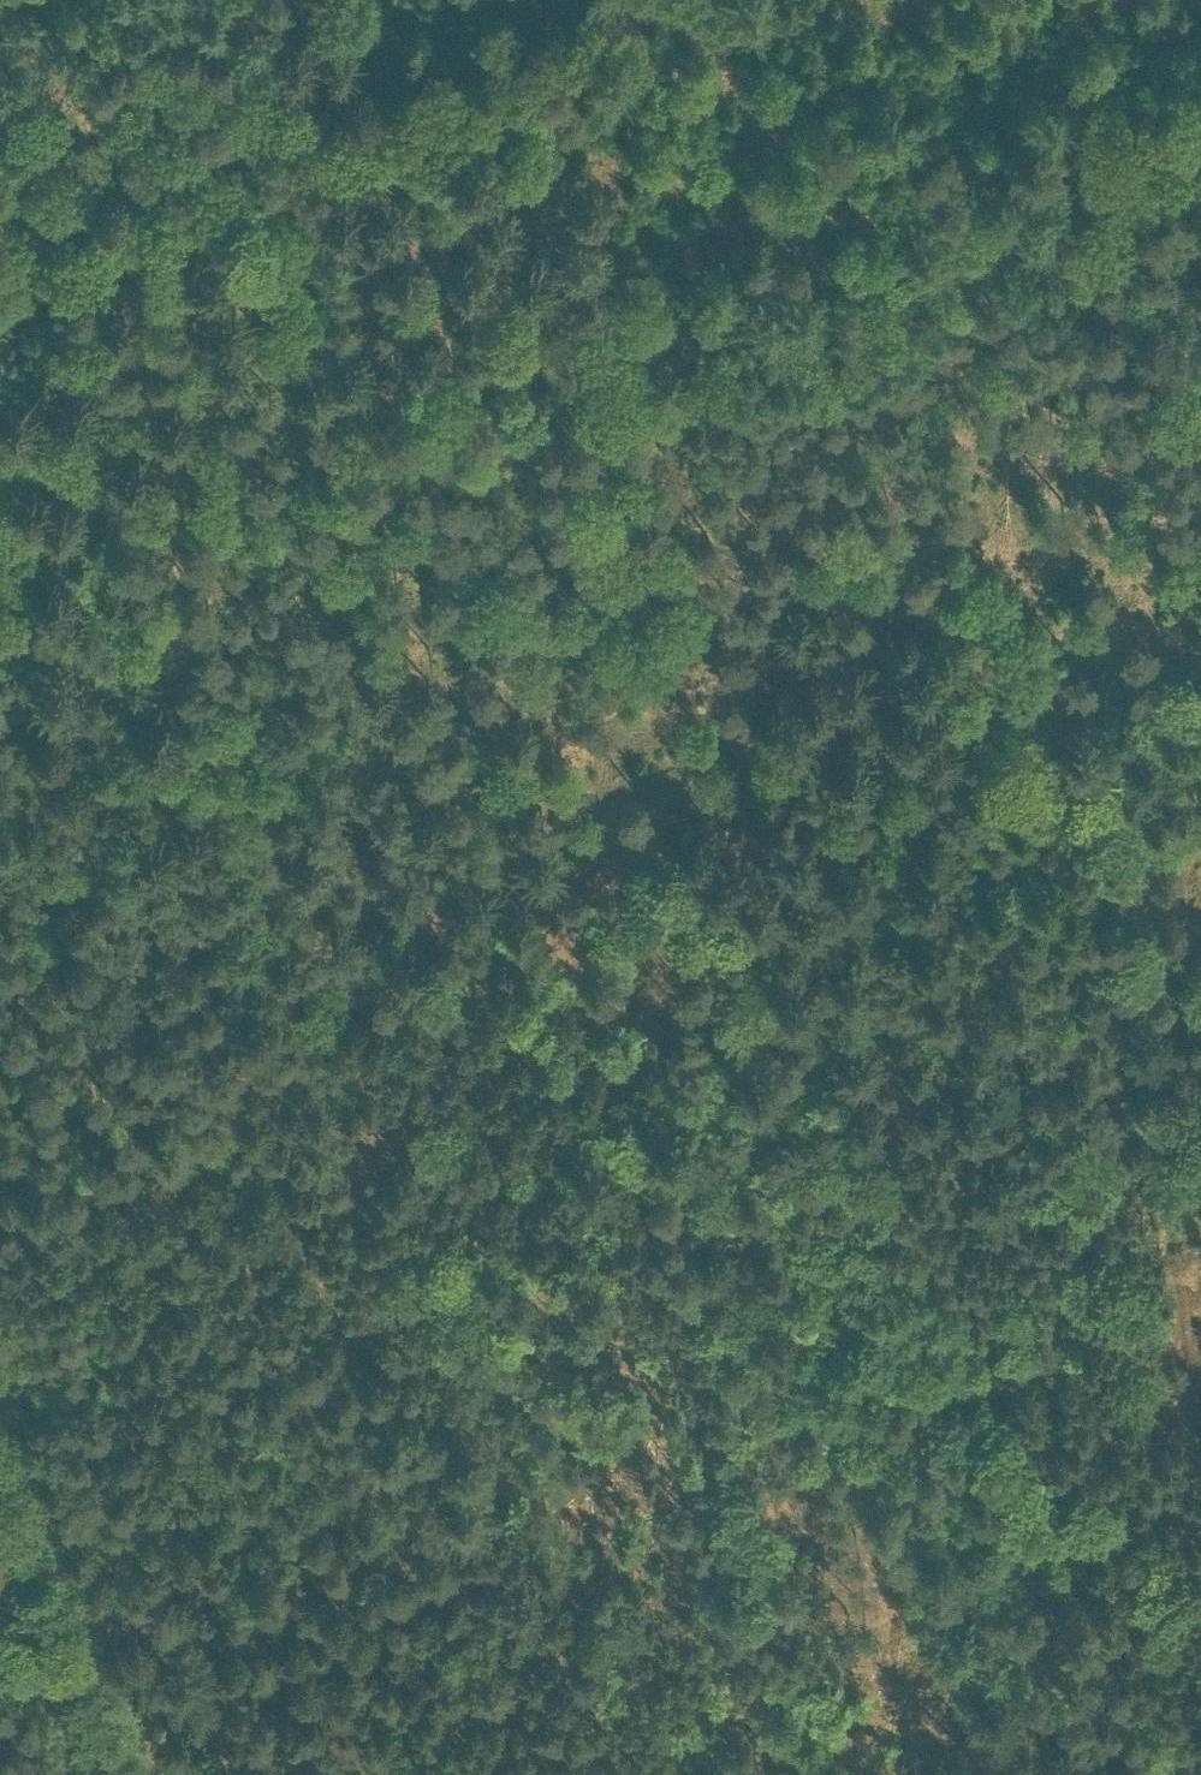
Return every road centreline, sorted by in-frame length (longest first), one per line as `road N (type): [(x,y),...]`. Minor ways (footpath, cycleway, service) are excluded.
road 1 (track): [(536,889),(641,1100),(722,1206),(988,1774)]
road 2 (track): [(301,0),(359,75),(398,146),(420,215),(440,364),(411,530),(417,577),(536,889)]
road 3 (track): [(1200,648),(536,889)]
road 4 (track): [(0,1406),(155,1774)]

